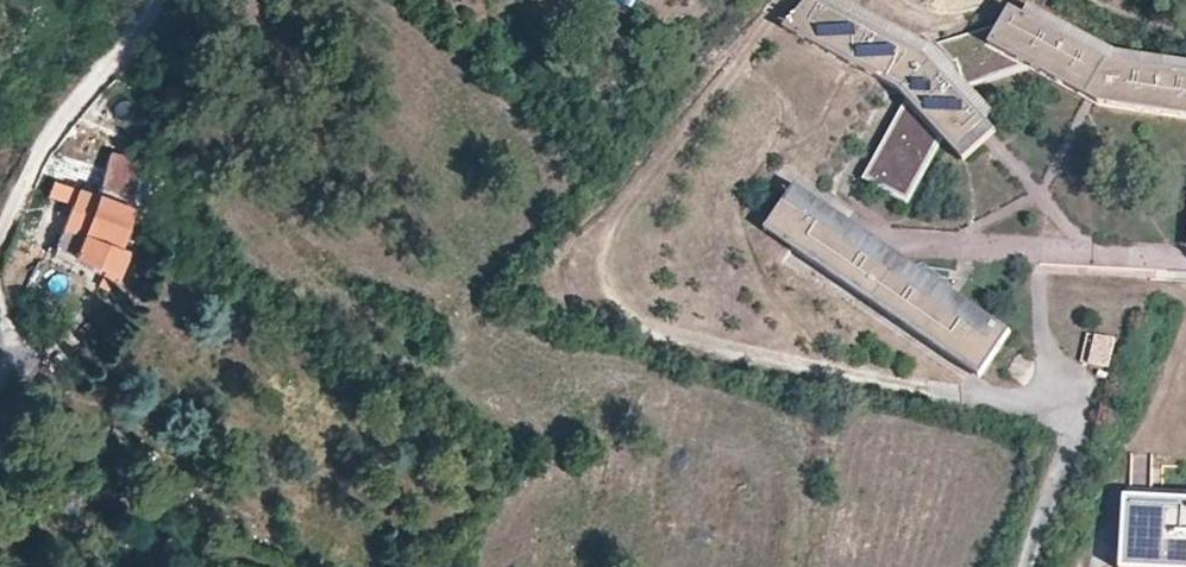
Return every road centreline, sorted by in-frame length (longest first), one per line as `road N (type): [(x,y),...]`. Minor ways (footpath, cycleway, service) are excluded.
road 1 (track): [(996,404),(674,340),(600,291),(601,247),(787,0)]
road 2 (track): [(163,0),(44,156),(0,254)]
road 3 (residential): [(0,445),(46,390),(14,347)]

